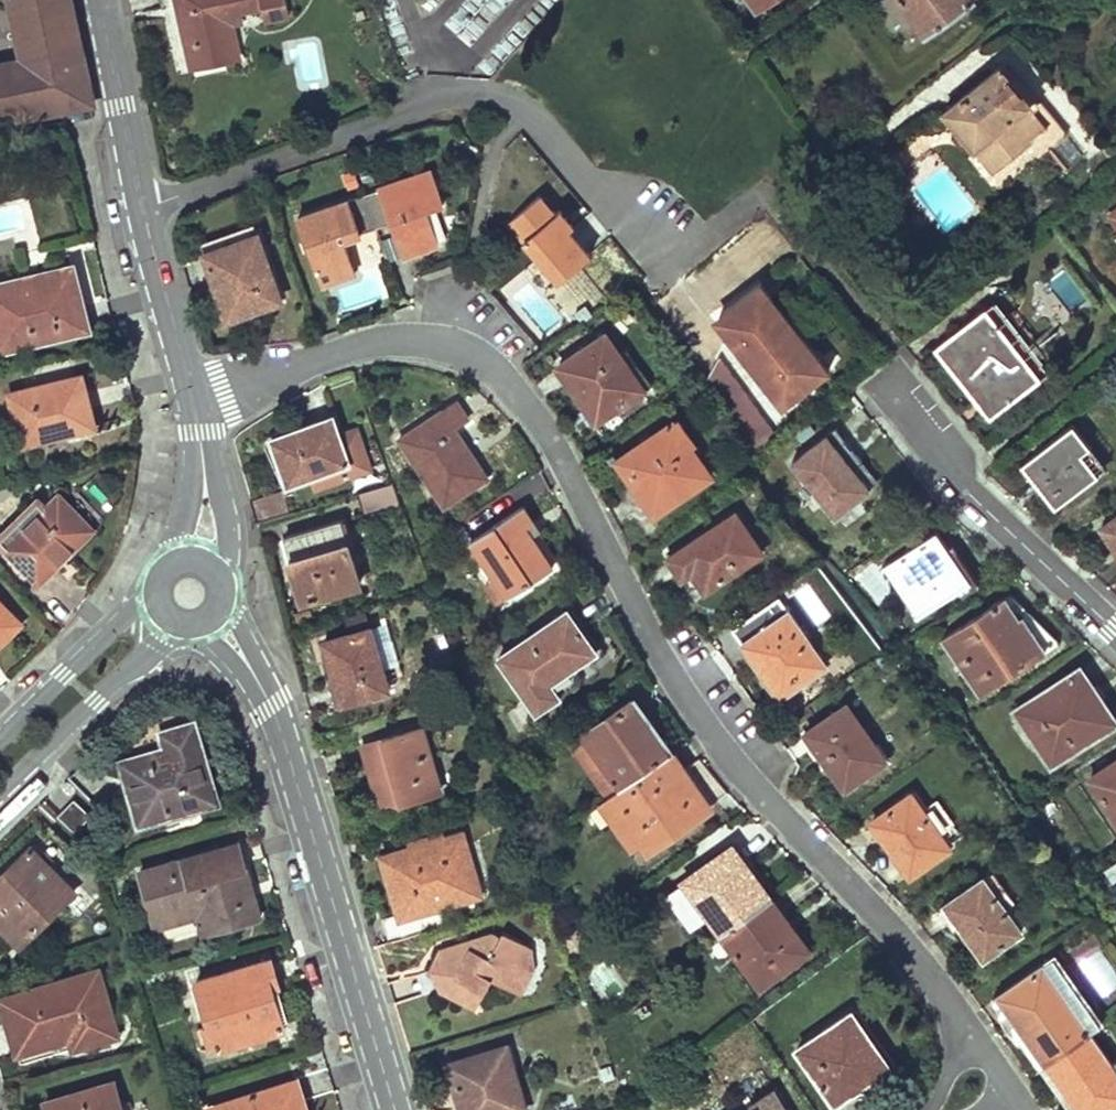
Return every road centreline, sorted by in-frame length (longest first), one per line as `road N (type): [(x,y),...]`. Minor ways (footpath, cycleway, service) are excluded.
road 1 (residential): [(194,404),(337,354),(415,337),(457,345),(498,372),(554,443),(683,693),(737,767),(886,919),(970,1037)]
road 2 (residential): [(142,209),(440,94),(501,89),(586,178),(657,227),(709,227),(762,196),(794,228)]
road 3 (residential): [(395,1109),(290,760),(257,680)]
road 4 (residential): [(884,391),(969,493),(1115,633)]
road 5 (residential): [(0,795),(187,623)]
road 6 (residential): [(162,579),(0,737)]
road 7 (residential): [(102,0),(142,209)]
road 8 (residential): [(142,209),(194,404)]
road 9 (residential): [(222,584),(222,512),(203,465)]

